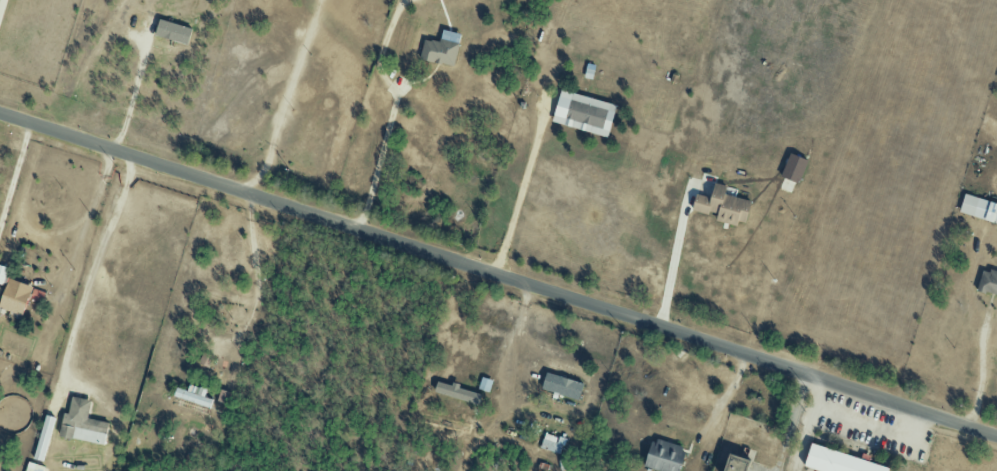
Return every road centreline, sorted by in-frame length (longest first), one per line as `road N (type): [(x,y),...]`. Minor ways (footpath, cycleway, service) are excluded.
road 1 (residential): [(996,438),(364,227),(0,117)]

